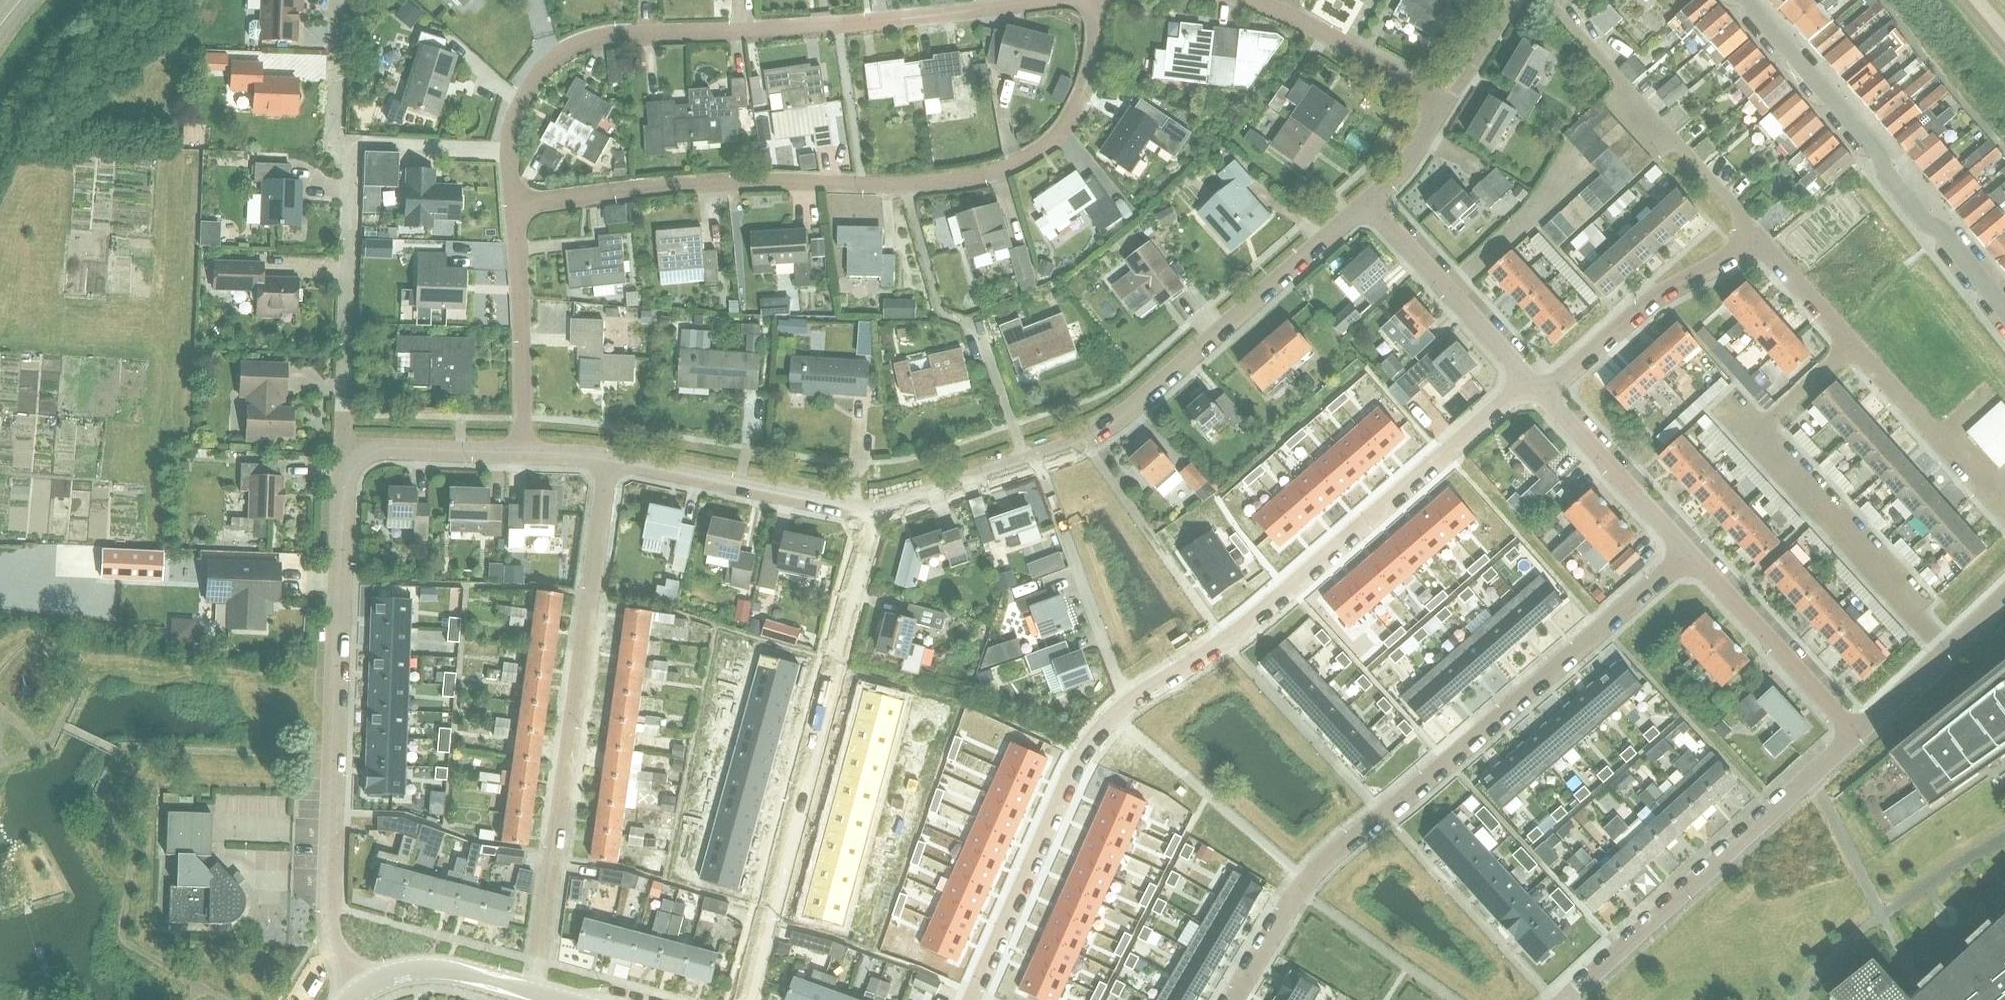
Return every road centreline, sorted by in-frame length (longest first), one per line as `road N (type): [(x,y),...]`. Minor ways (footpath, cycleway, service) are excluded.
road 1 (residential): [(512,204),(719,183),(906,186),(1007,168),(1060,133),(1078,106),(1091,75),(1094,0)]
road 2 (residential): [(512,204),(513,118),(538,73),(580,43),(868,24),(1037,0)]
road 3 (residential): [(2004,511),(1766,241),(1650,303),(1543,387)]
road 4 (residential): [(353,994),(326,921),(338,451)]
road 5 (residential): [(531,993),(602,462)]
road 6 (residential): [(745,999),(870,516)]
road 7 (residential): [(338,451),(352,154),(333,143),(339,0)]
road 8 (residential): [(1381,812),(1693,543)]
road 9 (residential): [(1738,0),(2004,313)]
road 10 (residential): [(1224,643),(1506,407),(1543,387)]
road 11 (residential): [(1563,999),(1854,734)]
road 12 (residential): [(1086,439),(1377,201)]
road 13 (residential): [(969,999),(1083,752),(1119,718)]
road 14 (residential): [(870,516),(602,462)]
road 15 (residential): [(1040,456),(1131,706)]
road 16 (residential): [(1119,718),(1307,886)]
road 17 (residential): [(519,455),(512,204)]
road 18 (residential): [(1548,999),(1381,812)]
road 19 (unclassified): [(1854,734),(1693,543)]
road 20 (residential): [(1543,387),(1377,201)]
road 21 (residential): [(1224,643),(1086,439)]
road 22 (residential): [(1247,0),(1289,12),(1451,106)]
road 23 (residential): [(1381,812),(1224,643)]
road 24 (residential): [(1693,543),(1543,387)]
road 25 (residential): [(1854,734),(2004,596)]
road 26 (secondary): [(353,994),(374,979),(431,967),(531,993)]
road 27 (residential): [(1307,886),(1320,907),(1454,999)]
road 28 (residential): [(338,451),(519,455)]
road 29 (residential): [(870,516),(1040,456)]
road 30 (residential): [(1237,999),(1307,886)]
road 31 (residential): [(1515,0),(1451,106)]

